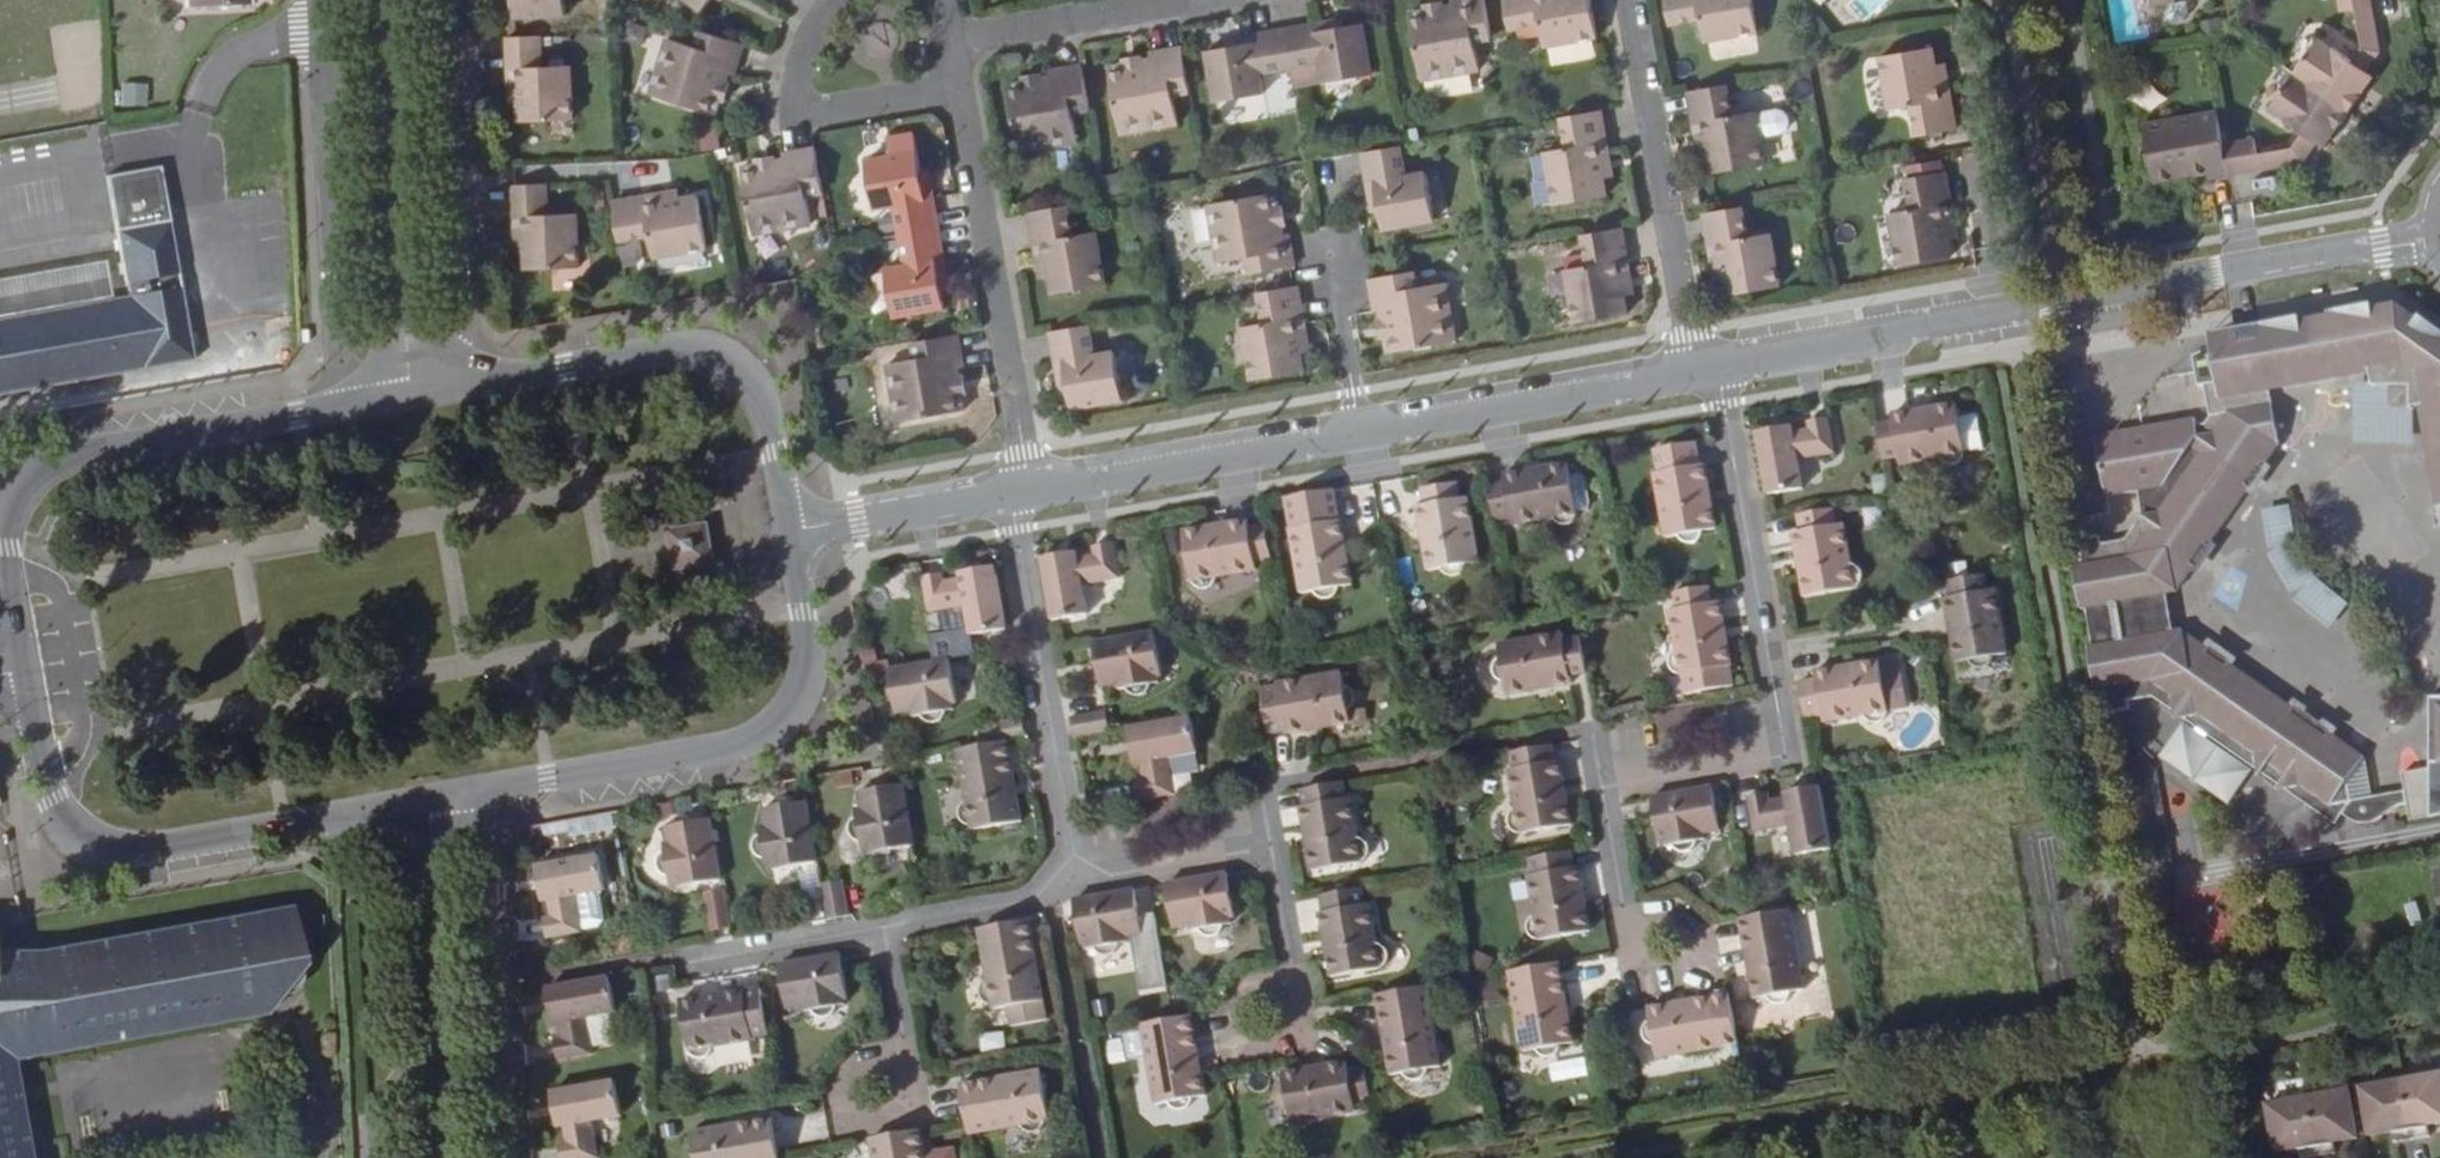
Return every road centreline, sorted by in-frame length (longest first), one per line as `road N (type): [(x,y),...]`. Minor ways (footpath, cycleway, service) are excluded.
road 1 (tertiary): [(1702,366),(2435,234)]
road 2 (residential): [(1623,907),(1602,787),(1785,754),(1723,402),(1702,366)]
road 3 (secondary): [(430,802),(727,747),(774,724),(804,682),(791,524)]
road 4 (secondary): [(25,672),(61,817),(91,841),(144,855),(430,802)]
road 5 (secondary): [(346,403),(67,454),(36,470),(14,497),(8,522),(25,672)]
road 6 (secondary): [(791,524),(752,392),(717,356),(674,349),(460,384)]
road 7 (residential): [(1019,485),(1021,450),(951,85)]
road 8 (residential): [(1269,1015),(1291,958),(1272,840),(1052,880)]
road 9 (residential): [(324,0),(346,403)]
road 10 (residential): [(1019,485),(1015,529),(1067,839),(1052,880)]
road 11 (secondary): [(410,392),(389,0)]
road 12 (residential): [(457,0),(469,298),(460,384)]
road 13 (residential): [(1627,0),(1686,331),(1702,366)]
road 14 (secondary): [(447,1157),(430,802)]
road 15 (tertiary): [(1019,485),(1363,423)]
road 16 (tertiary): [(1363,423),(1702,366)]
road 17 (residential): [(951,85),(788,104),(789,70),(808,14),(822,0)]
road 18 (tertiary): [(791,524),(1019,485)]
road 19 (residential): [(943,38),(1163,0)]
road 20 (residential): [(878,922),(693,958)]
road 21 (residential): [(878,922),(900,1047),(875,1096)]
road 22 (residential): [(1052,880),(1020,897),(878,922)]
road 23 (residential): [(1326,249),(1363,423)]

